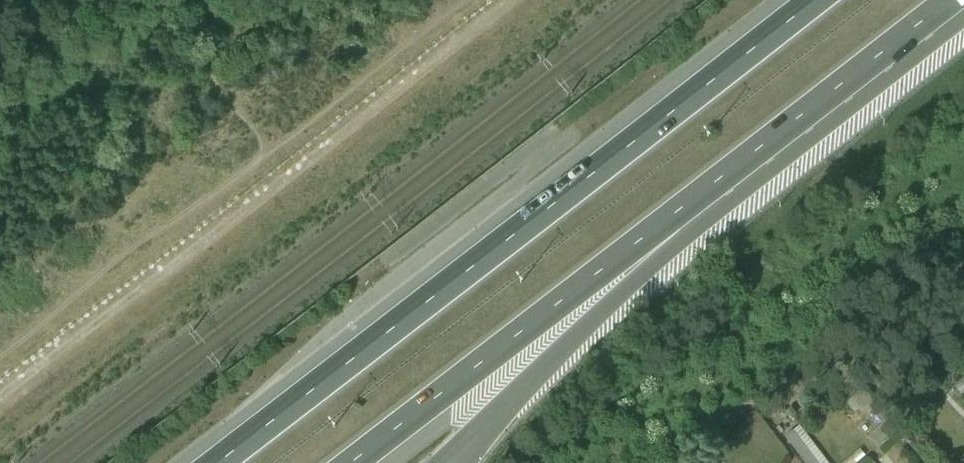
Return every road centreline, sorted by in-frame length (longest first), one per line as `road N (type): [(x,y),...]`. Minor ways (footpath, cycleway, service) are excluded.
road 1 (motorway): [(839,0),(232,462)]
road 2 (motorway): [(356,462),(760,154)]
road 3 (motorway): [(455,462),(519,395),(729,210),(760,154)]
road 4 (motorway): [(760,154),(956,0)]

